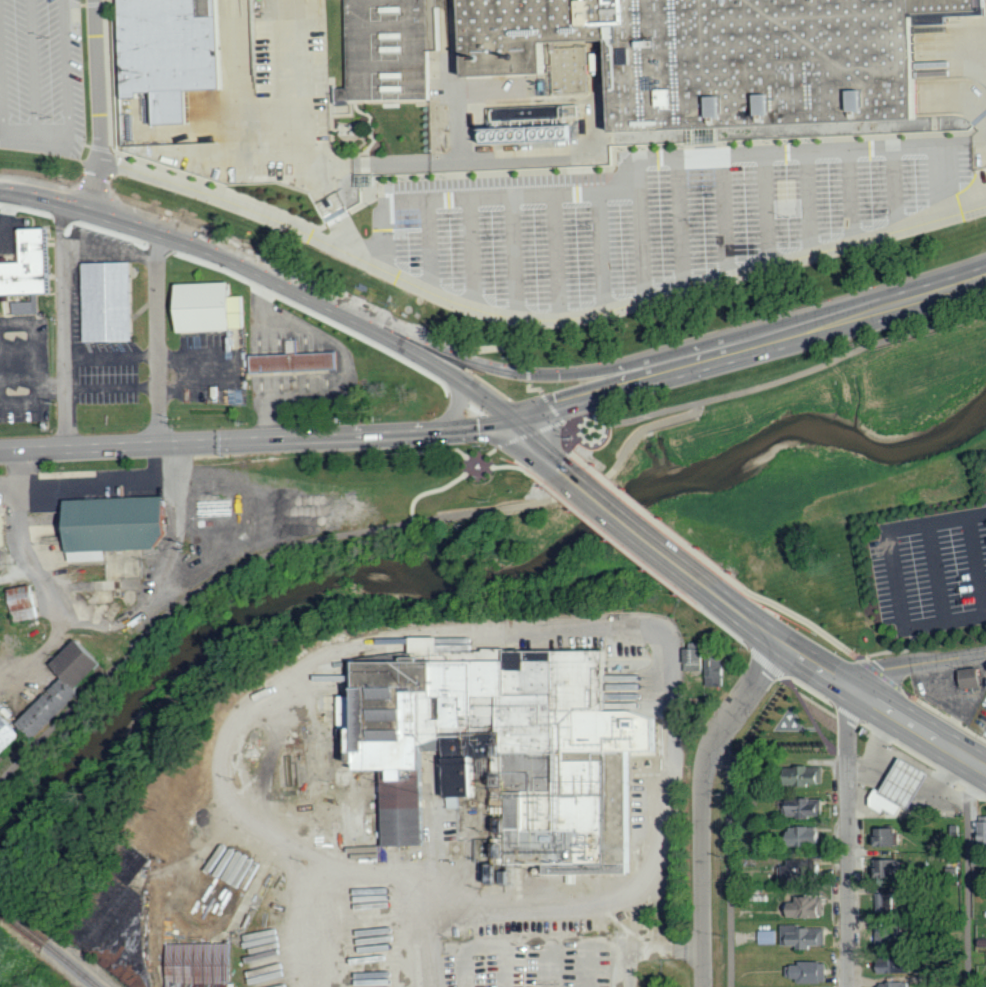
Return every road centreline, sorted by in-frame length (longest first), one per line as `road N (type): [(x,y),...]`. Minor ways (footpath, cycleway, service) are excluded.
road 1 (primary): [(824,330),(795,324),(589,373),(526,374),(456,356),(291,286)]
road 2 (primary): [(0,453),(515,427)]
road 3 (primary): [(515,427),(550,407),(985,278)]
road 4 (residential): [(702,986),(701,782),(712,747),(785,645)]
road 5 (primary): [(985,769),(707,587)]
road 6 (residential): [(850,986),(848,718),(862,695)]
road 7 (primary): [(515,427),(424,358),(291,286)]
road 8 (primary): [(291,286),(220,253),(68,205)]
road 9 (residential): [(157,231),(160,445)]
road 10 (primary): [(707,587),(565,469)]
road 11 (tertiary): [(862,695),(877,670),(985,653)]

